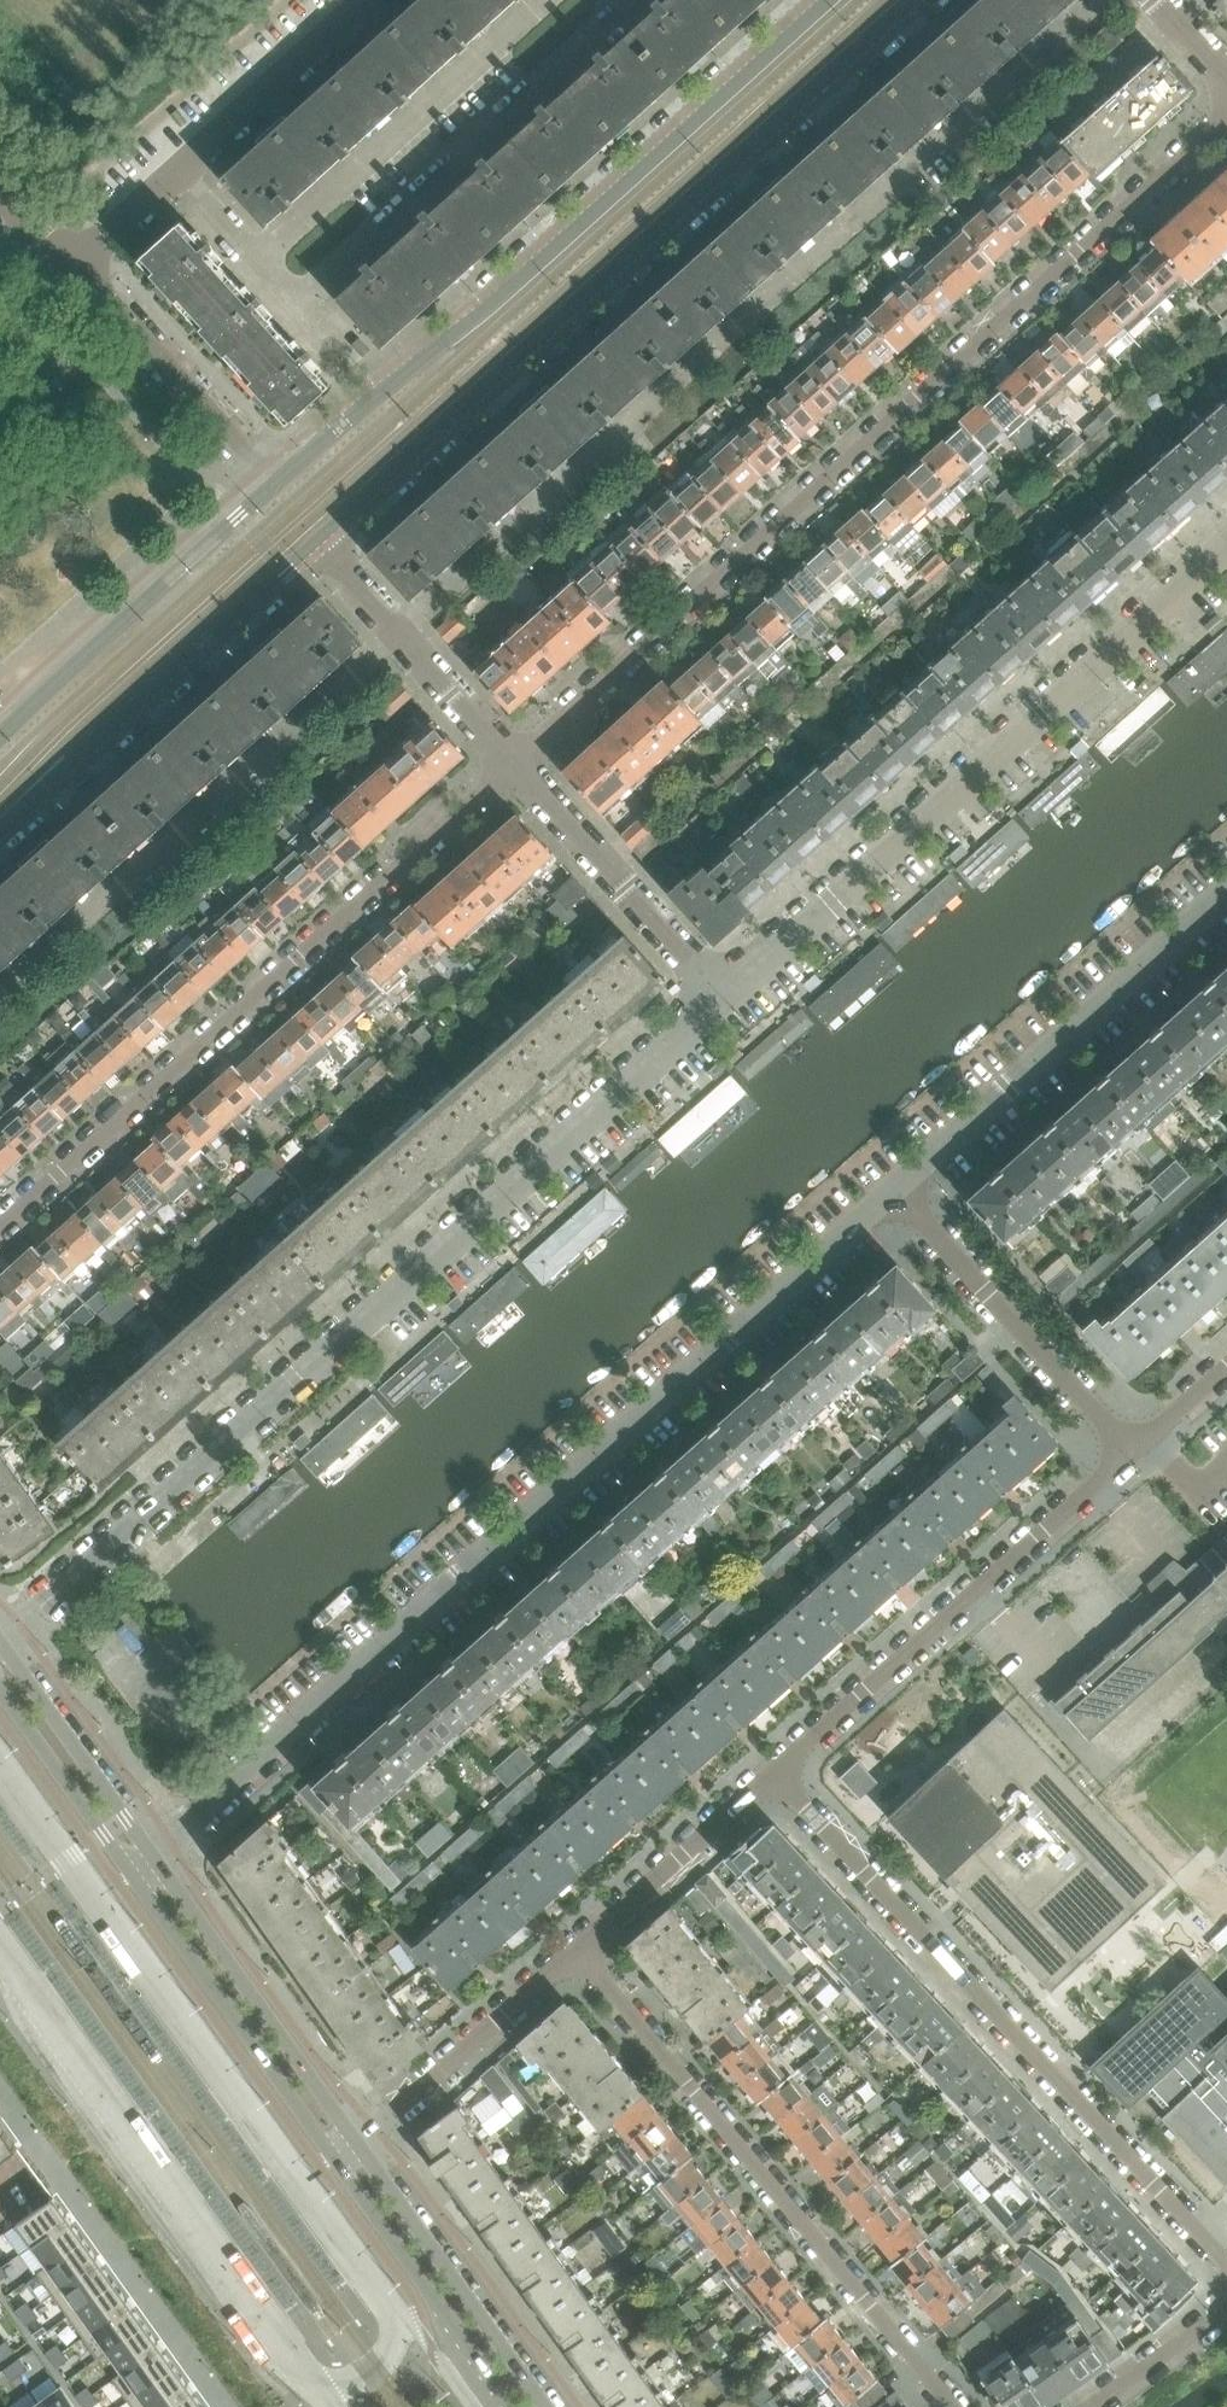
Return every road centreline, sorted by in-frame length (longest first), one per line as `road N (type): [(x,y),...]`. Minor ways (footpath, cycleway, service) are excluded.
road 1 (residential): [(155,1854),(895,1190)]
road 2 (residential): [(726,1000),(0,1635)]
road 3 (residential): [(1226,116),(517,759)]
road 4 (tertiary): [(317,542),(920,0)]
road 5 (tertiary): [(827,0),(475,318),(277,481)]
road 6 (residential): [(517,759),(0,1226)]
road 7 (residential): [(1226,551),(726,1000)]
road 8 (residential): [(772,1776),(1226,2263)]
road 9 (residential): [(952,2406),(578,1949)]
road 10 (residential): [(1132,1451),(772,1776)]
road 11 (residential): [(895,1190),(1226,892)]
road 12 (tertiary): [(0,830),(317,542)]
road 13 (residential): [(69,267),(367,0)]
road 14 (tertiary): [(277,481),(0,736)]
road 15 (tertiary): [(358,2143),(155,1854)]
road 16 (residential): [(1132,1451),(895,1190)]
road 17 (tertiary): [(135,1871),(334,2158)]
road 18 (tertiary): [(546,2406),(358,2143)]
road 19 (residential): [(726,1000),(517,759)]
road 20 (tertiary): [(334,2158),(504,2406)]
road 21 (residential): [(277,481),(69,267)]
road 22 (residential): [(517,759),(317,542)]
road 23 (residential): [(578,1949),(358,2143)]
road 24 (tertiary): [(155,1854),(0,1641)]
road 25 (residential): [(772,1776),(578,1949)]
road 26 (tertiary): [(0,1685),(135,1871)]
road 27 (residential): [(1226,2308),(1094,2406)]
road 28 (residential): [(1132,1451),(1226,1367)]

